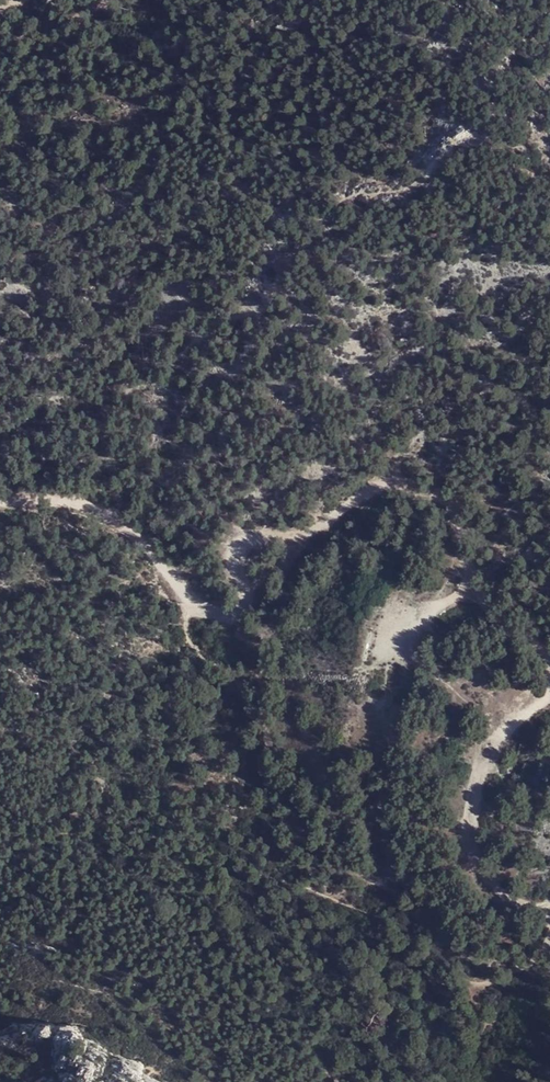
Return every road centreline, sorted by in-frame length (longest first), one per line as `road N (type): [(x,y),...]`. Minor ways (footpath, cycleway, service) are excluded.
road 1 (track): [(0,504),(68,503),(105,513),(136,533),(206,614),(223,618),(246,608),(239,558),(250,542),(322,528),(364,494),(402,486),(448,504),(486,608),(549,666)]
road 2 (track): [(549,936),(507,977),(470,983),(454,969),(409,900),(364,874),(331,817),(270,753),(252,702),(191,640),(191,600)]
road 3 (track): [(549,699),(513,731),(483,775),(473,835),(497,876),(549,874)]

